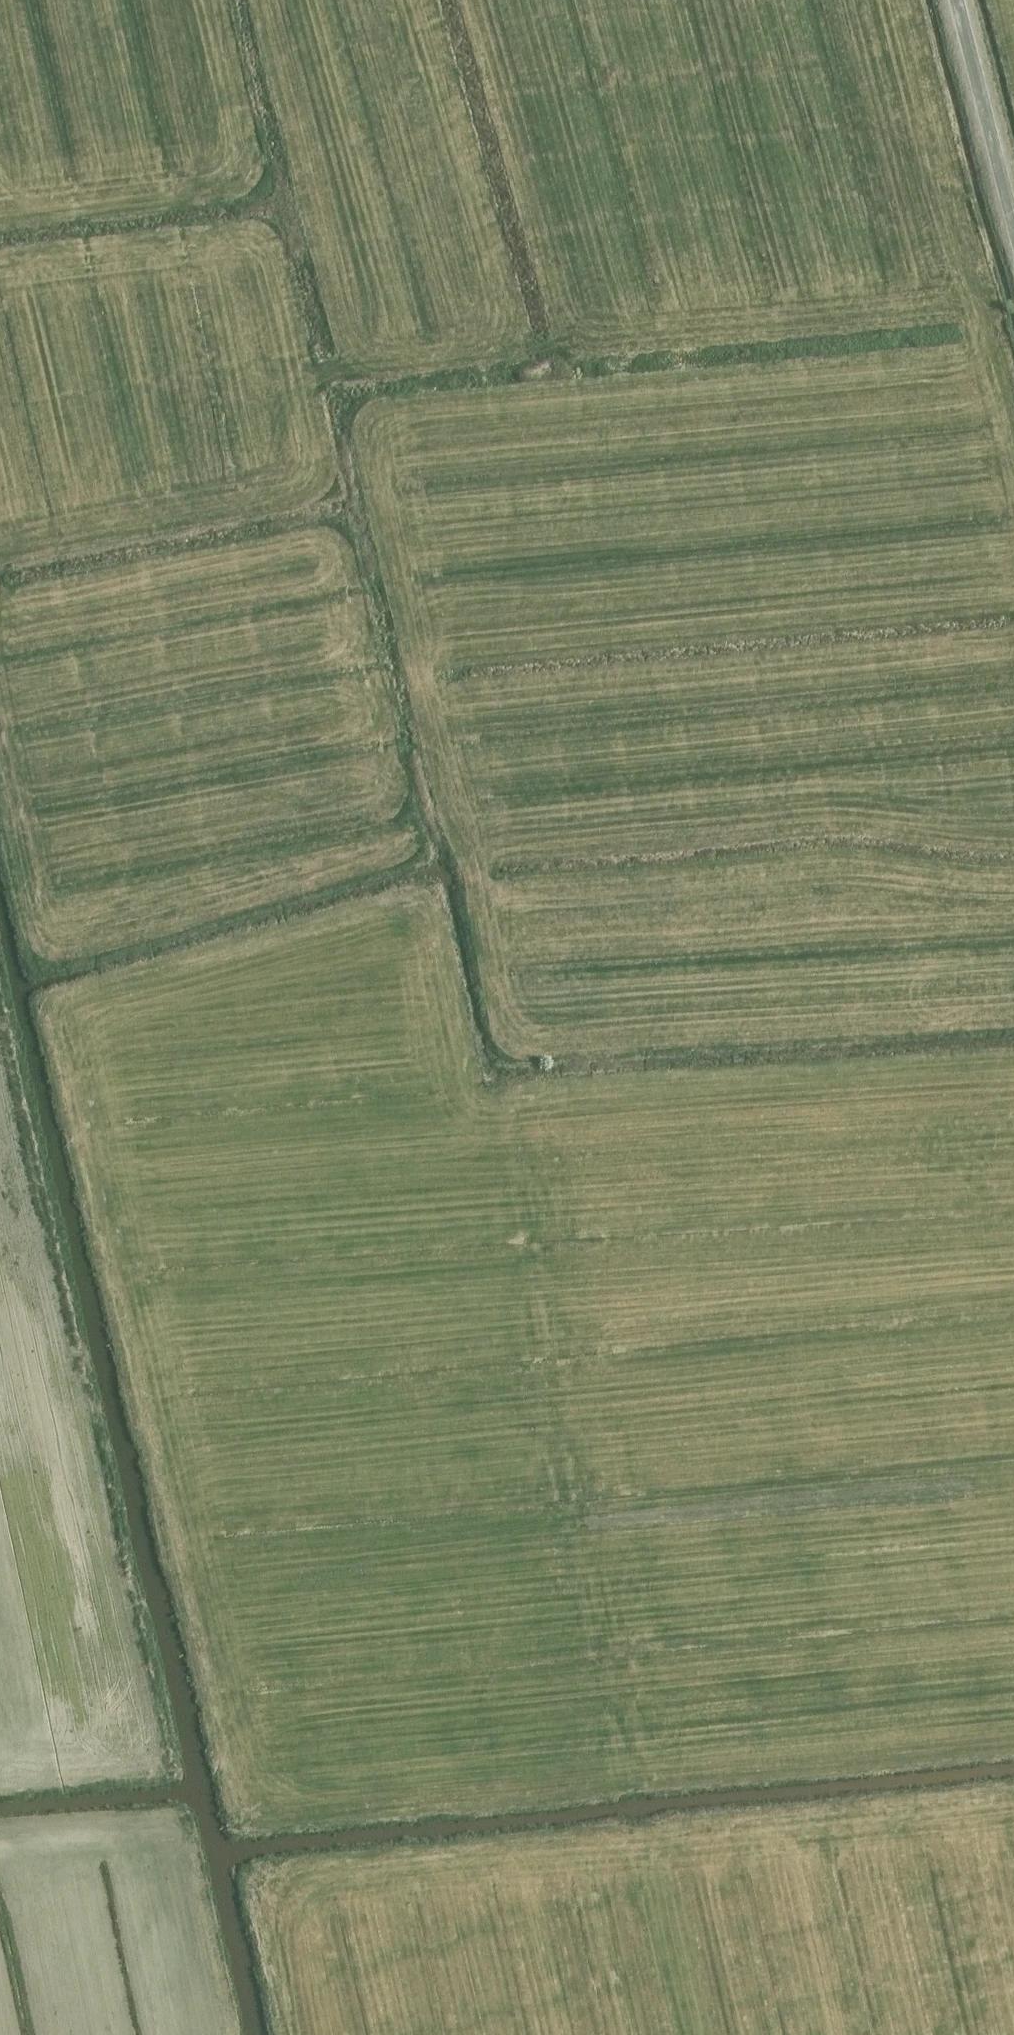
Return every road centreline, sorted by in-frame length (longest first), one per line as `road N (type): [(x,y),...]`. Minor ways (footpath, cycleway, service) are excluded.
road 1 (track): [(1013,265),(949,0)]

